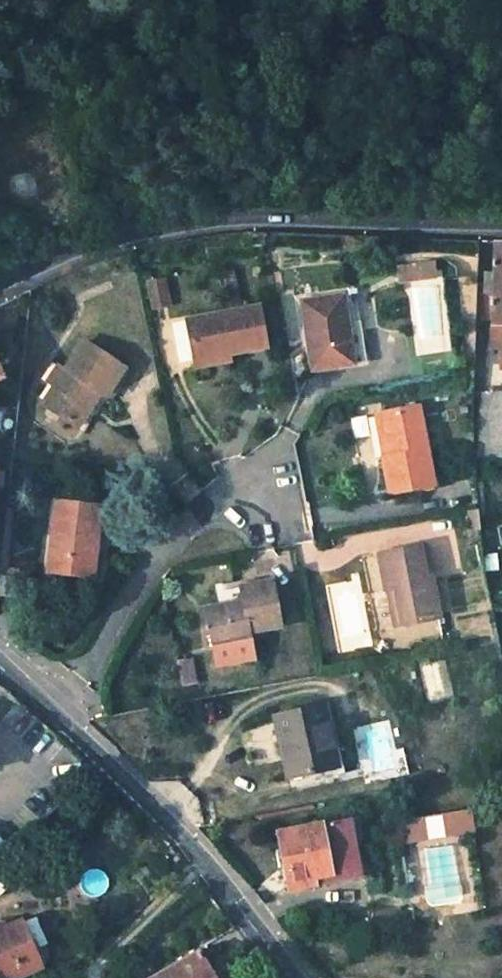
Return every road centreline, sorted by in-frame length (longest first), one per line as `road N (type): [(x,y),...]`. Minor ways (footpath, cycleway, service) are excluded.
road 1 (unclassified): [(0,290),(97,245),(240,217),(501,226)]
road 2 (unclassified): [(52,712),(161,809),(295,977)]
road 3 (residential): [(260,495),(167,538),(52,712)]

